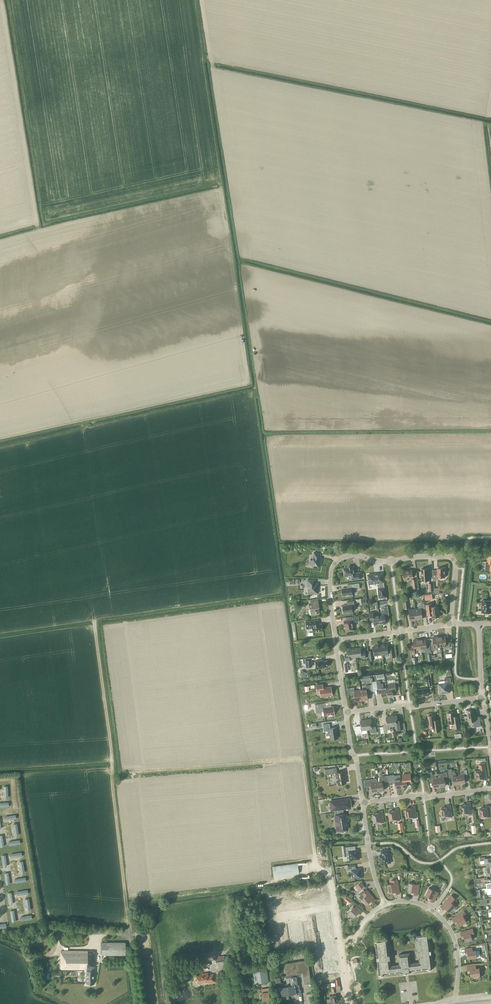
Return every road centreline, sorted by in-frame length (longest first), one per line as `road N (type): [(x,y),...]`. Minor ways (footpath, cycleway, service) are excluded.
road 1 (track): [(129,928),(94,623)]
road 2 (residential): [(336,640),(330,573),(354,556),(380,562),(449,558),(456,569),(450,624)]
road 3 (residential): [(455,1003),(450,931),(414,903),(385,904)]
road 4 (residential): [(346,712),(483,698)]
road 5 (residential): [(363,804),(490,789)]
road 6 (unclassified): [(331,884),(349,1003)]

